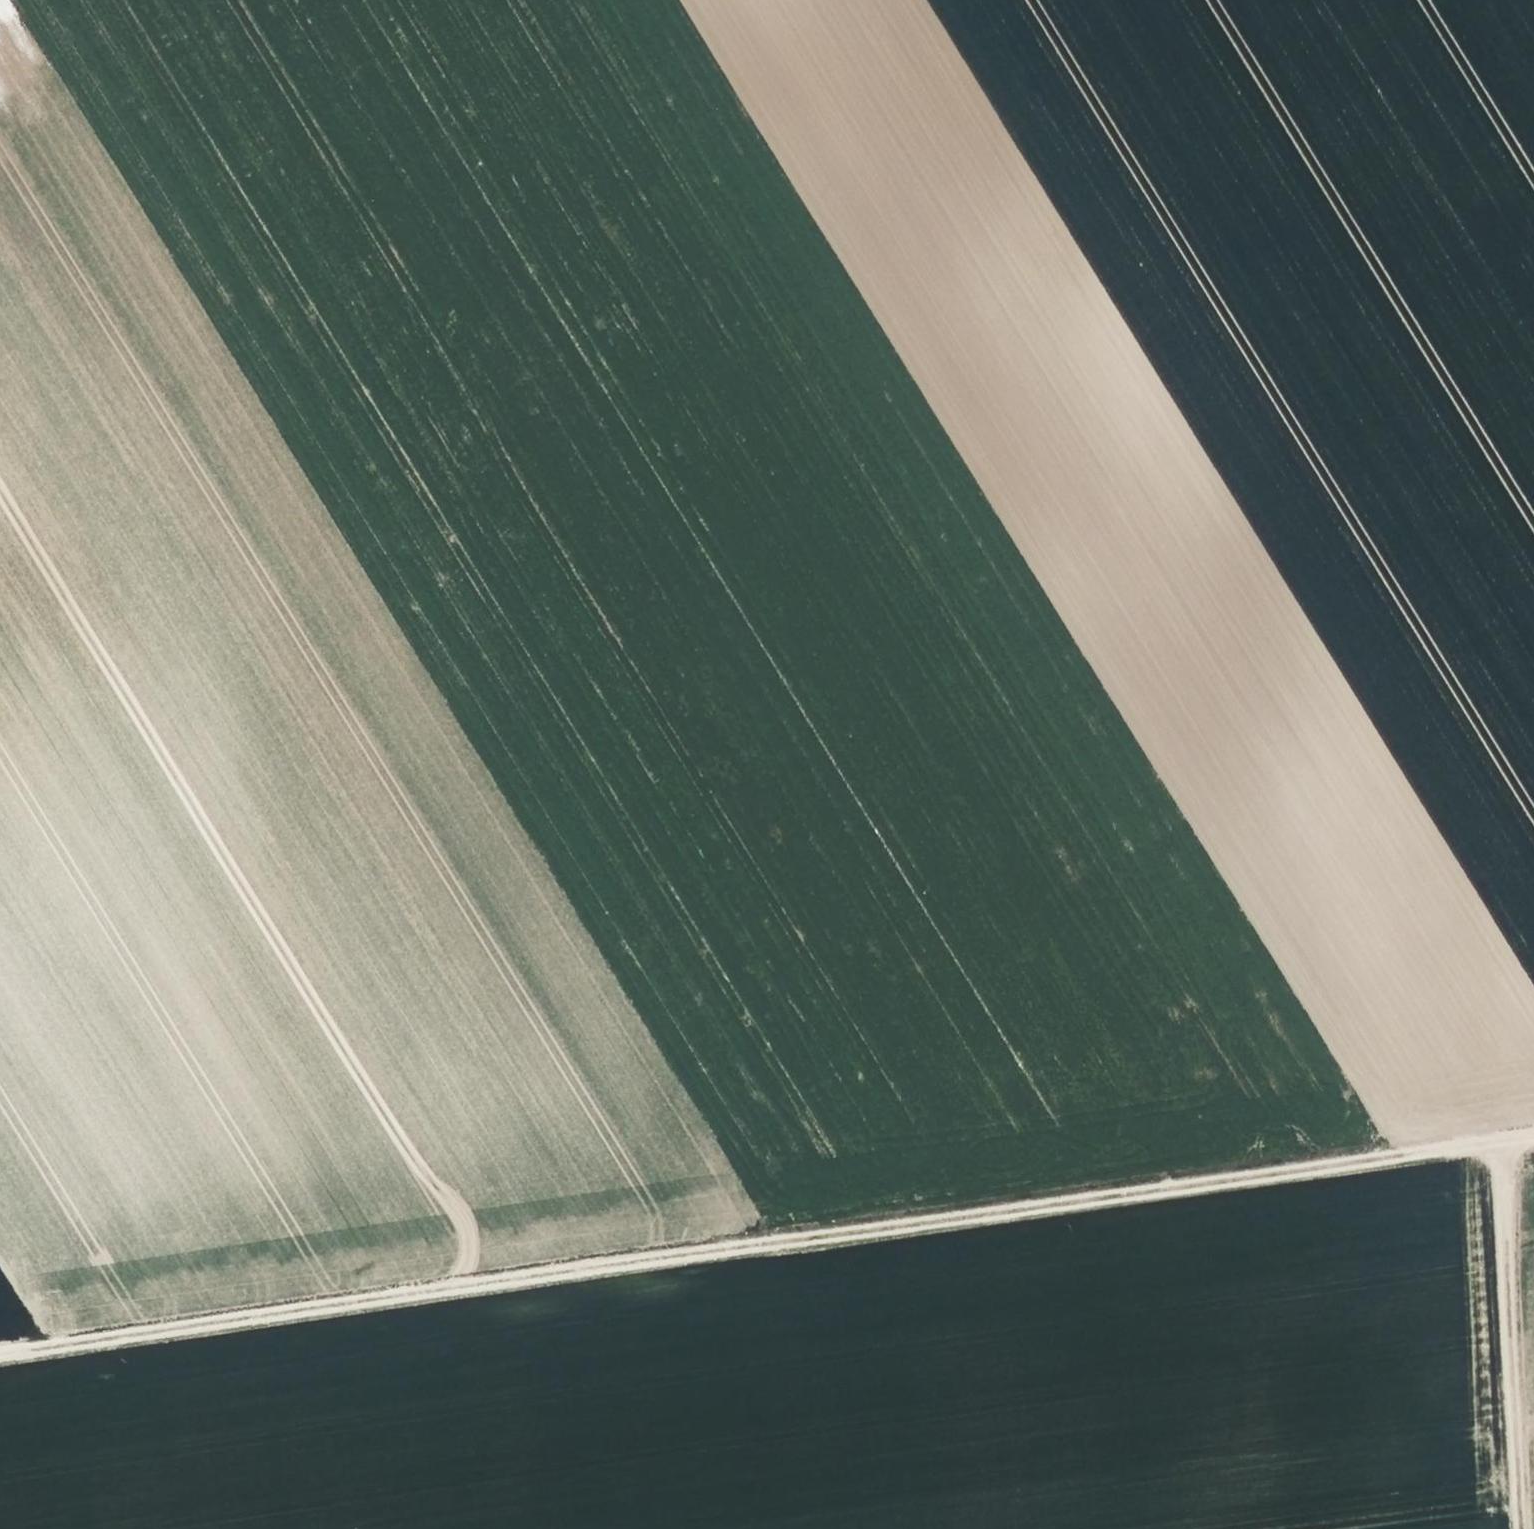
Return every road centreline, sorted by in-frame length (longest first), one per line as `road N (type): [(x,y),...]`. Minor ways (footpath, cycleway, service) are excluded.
road 1 (track): [(1533,1136),(0,1354)]
road 2 (track): [(1522,1528),(1500,1141)]

